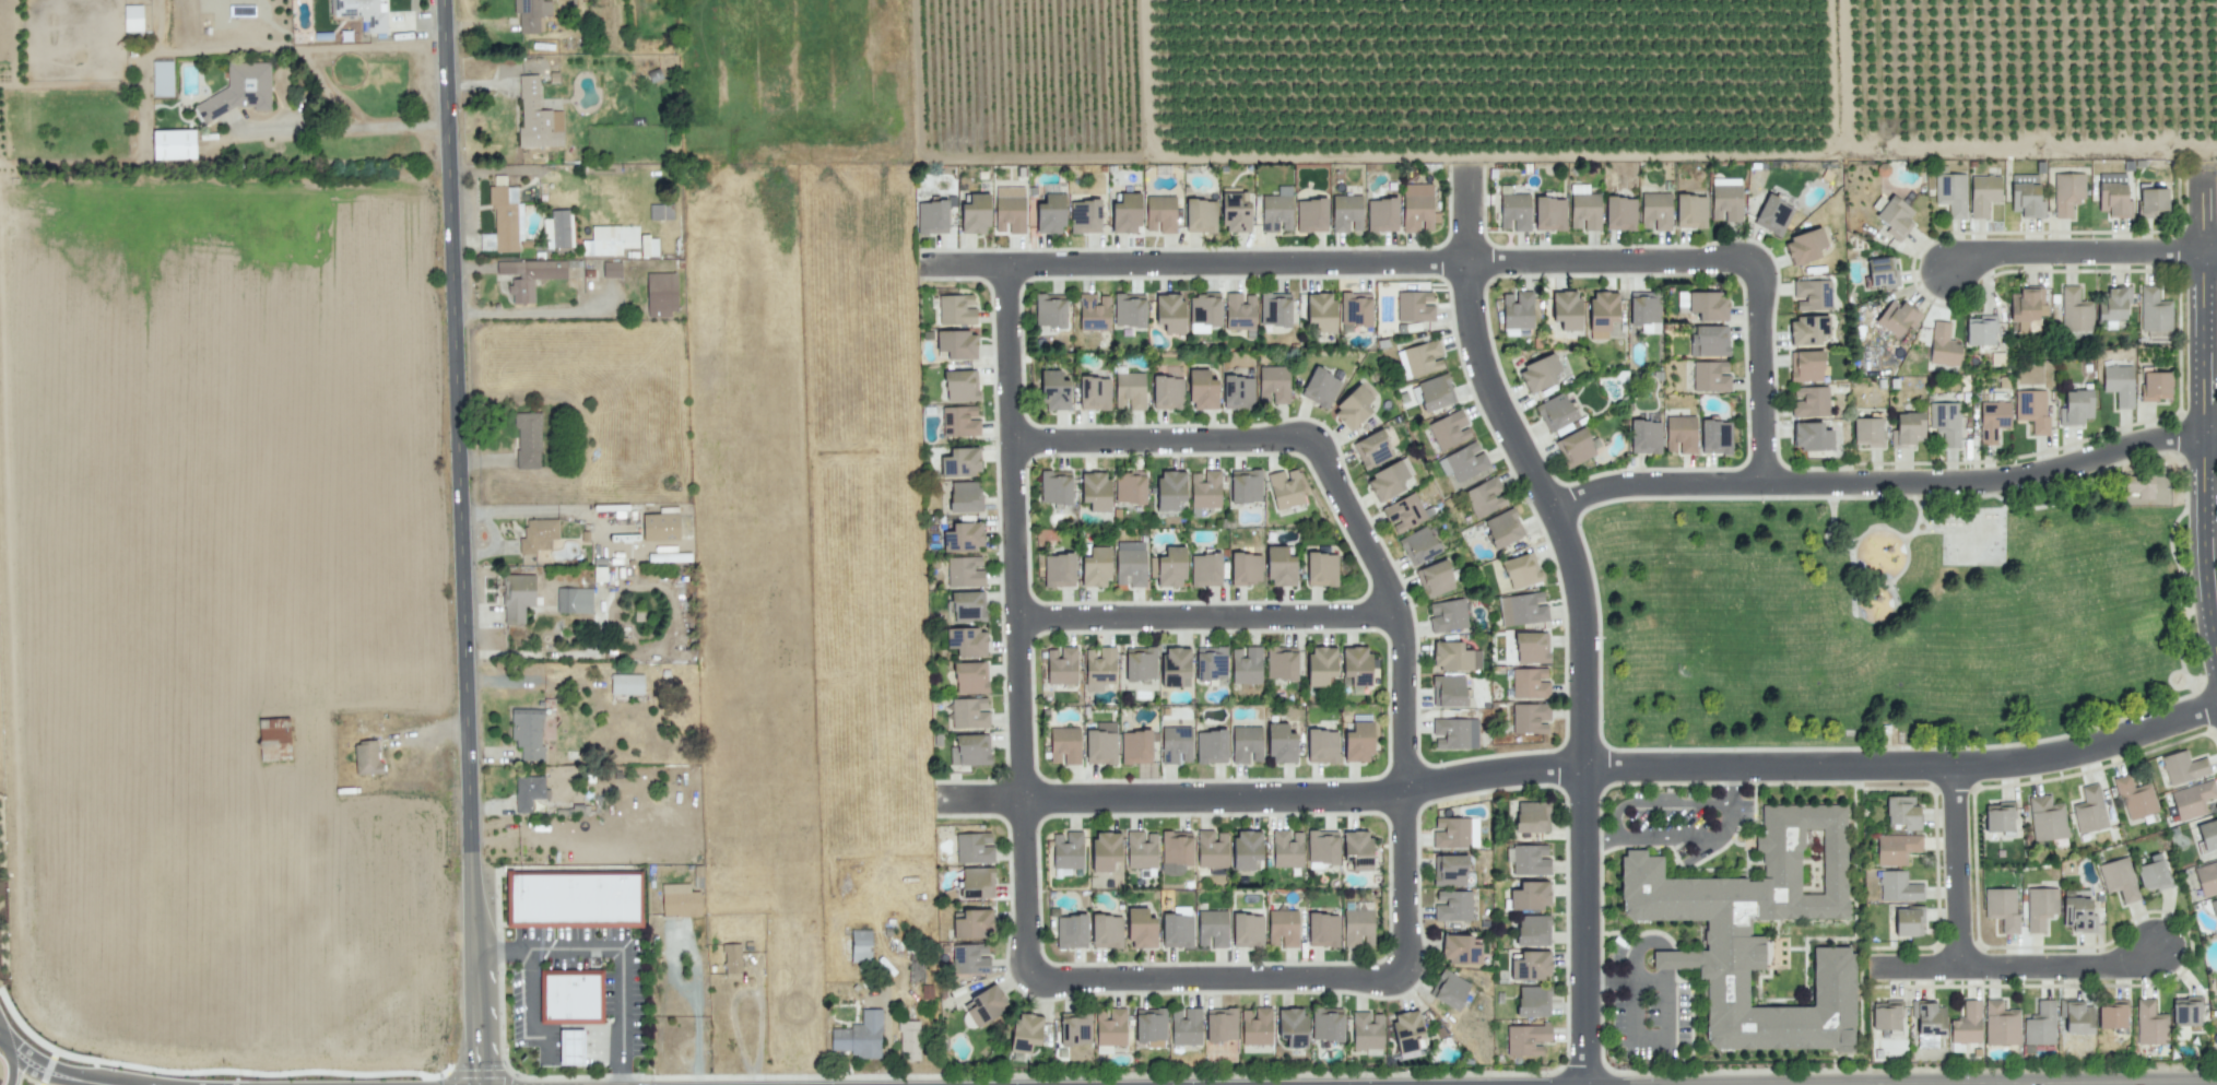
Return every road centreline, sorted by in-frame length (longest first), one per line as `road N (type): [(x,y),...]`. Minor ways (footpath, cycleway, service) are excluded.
road 1 (residential): [(2216,708),(2041,760),(1512,771),(1300,800),(943,799)]
road 2 (tertiary): [(445,0),(483,1084)]
road 3 (residential): [(1756,267),(1715,259),(923,264)]
road 4 (residential): [(1010,266),(1030,962),(1038,975)]
road 5 (residential): [(2216,436),(2169,439),(1989,483),(1636,486),(1557,509)]
road 6 (residential): [(1557,509),(1582,598),(1585,642),(1590,1084)]
road 7 (residential): [(1333,475),(1384,573),(1405,648),(1403,977)]
road 8 (tertiary): [(2202,170),(2208,580),(2216,644)]
road 9 (residential): [(1023,618),(1319,618),(1399,610)]
road 10 (residential): [(1038,975),(1403,977)]
road 11 (residential): [(1467,166),(1471,308),(1481,358),(1557,509)]
road 12 (residential): [(1019,441),(1295,439),(1321,451),(1333,475)]
road 13 (residential): [(2155,950),(2092,967),(1872,968)]
road 14 (residential): [(2203,252),(2004,253),(1951,271)]
road 15 (residential): [(1756,267),(1768,483)]
road 16 (residential): [(1959,766),(1964,967)]
road 17 (tertiary): [(153,1084),(14,1061)]

